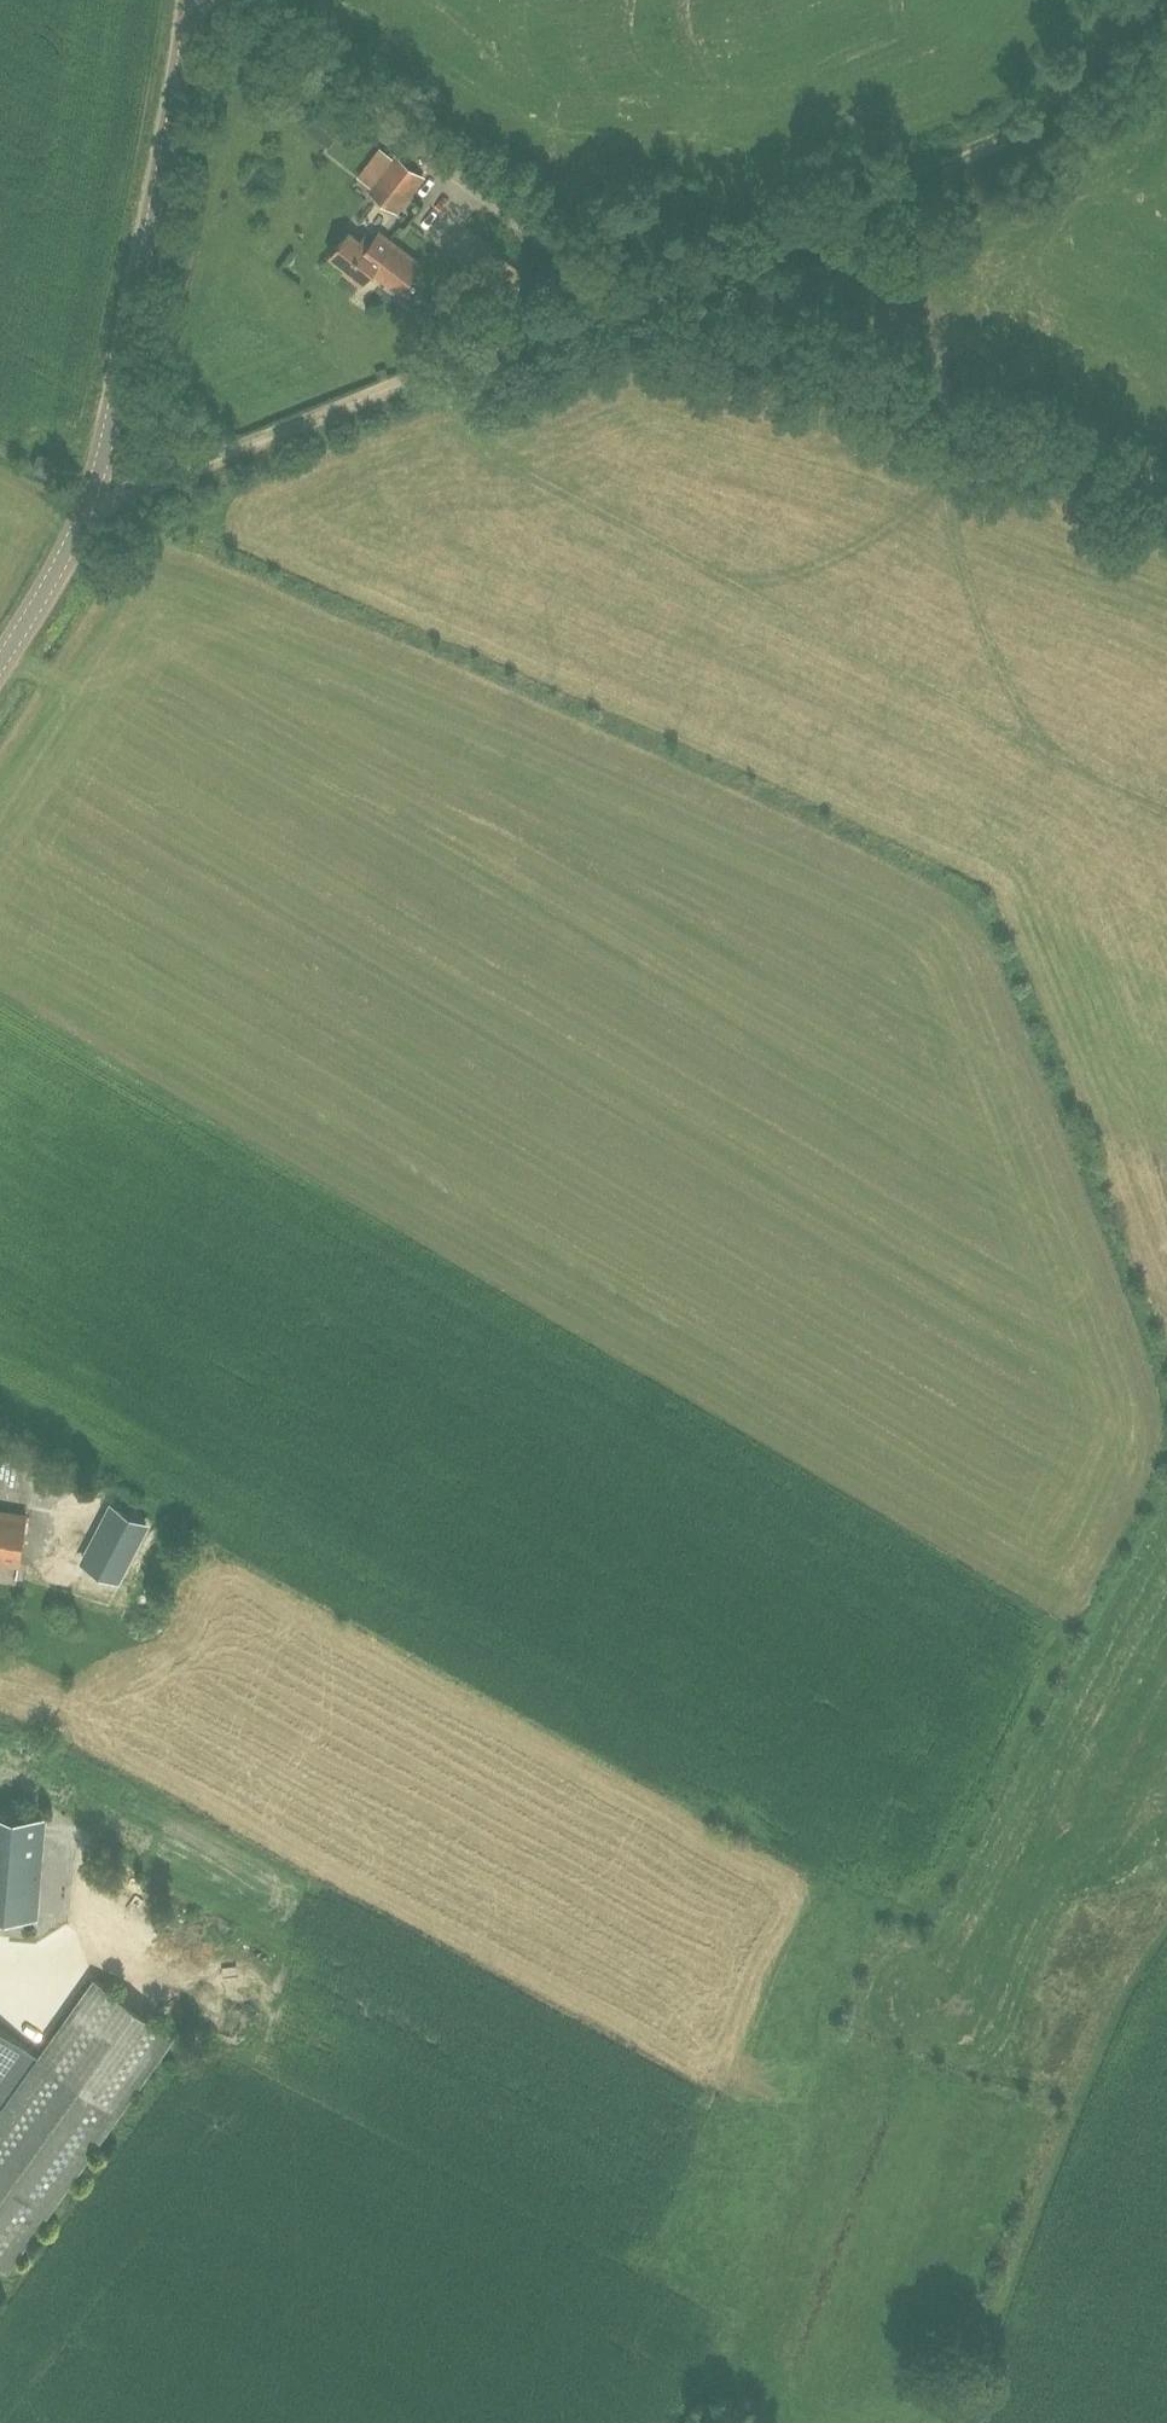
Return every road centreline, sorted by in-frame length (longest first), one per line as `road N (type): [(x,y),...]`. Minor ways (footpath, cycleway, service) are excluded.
road 1 (track): [(1140,0),(1017,137),(84,516)]
road 2 (unclassified): [(1166,493),(974,409),(614,287),(218,0)]
road 3 (tertiary): [(0,660),(65,555),(103,466),(195,0)]

